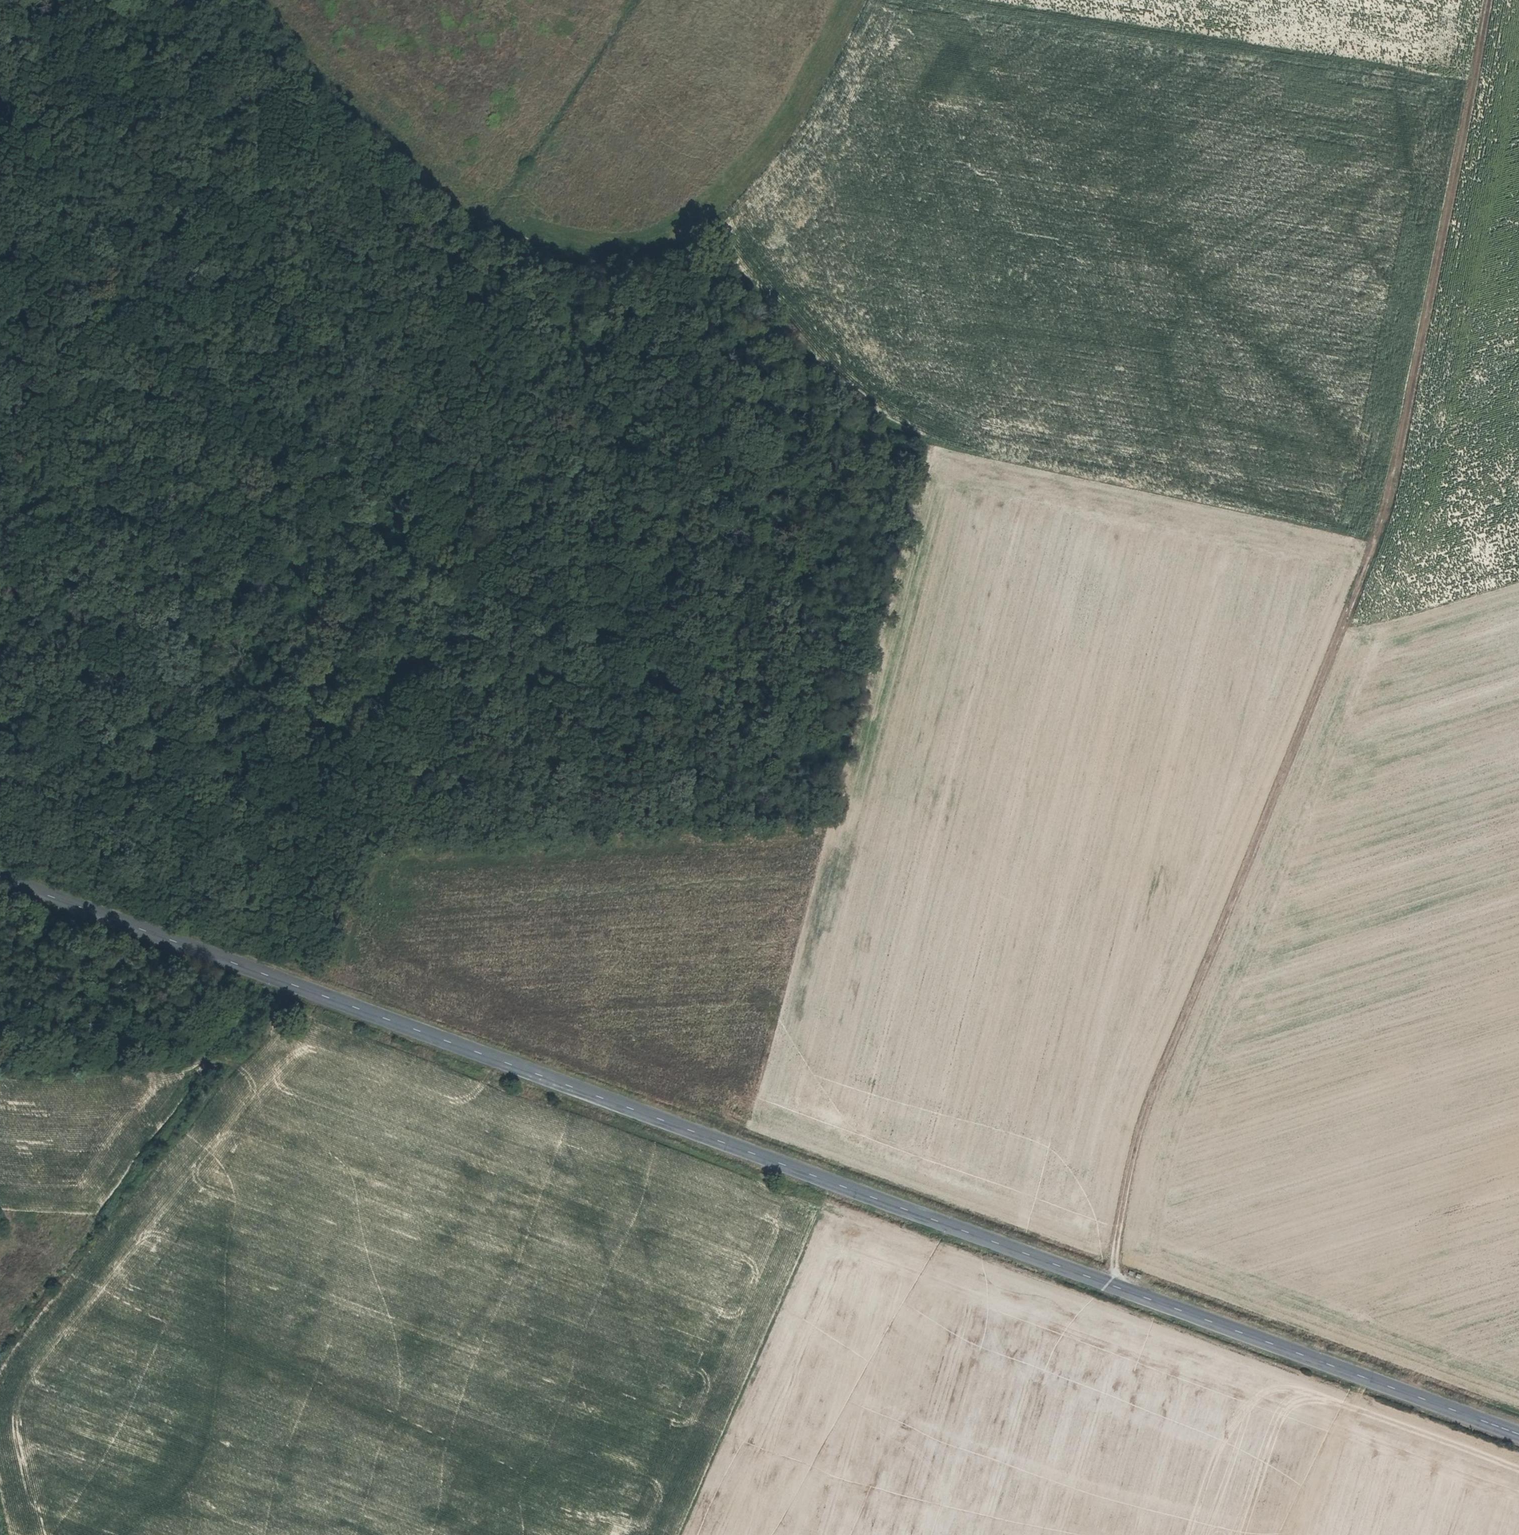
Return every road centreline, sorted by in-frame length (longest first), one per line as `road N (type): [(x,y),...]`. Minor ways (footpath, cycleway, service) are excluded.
road 1 (secondary): [(0,881),(1518,1436)]
road 2 (track): [(1113,1289),(1140,1118),(1374,546),(1484,0)]

